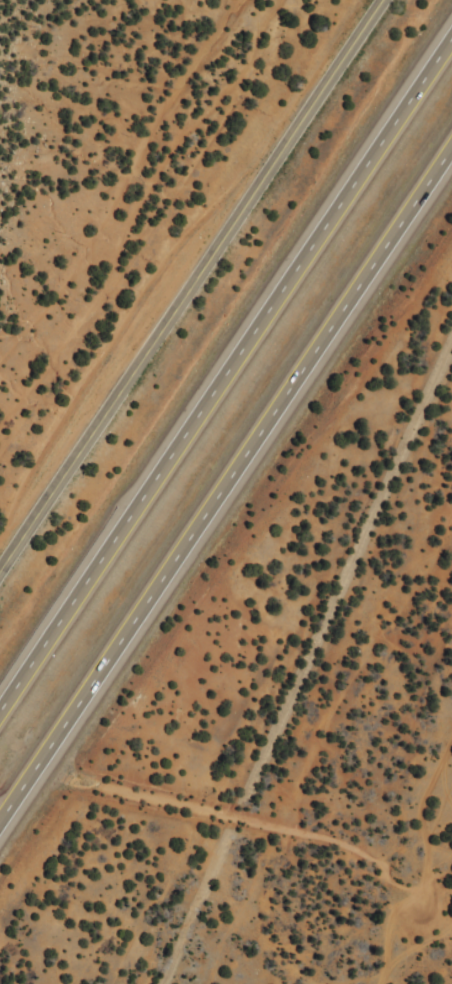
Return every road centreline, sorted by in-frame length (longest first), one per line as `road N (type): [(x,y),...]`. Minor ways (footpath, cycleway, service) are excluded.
road 1 (motorway): [(451,52),(0,723)]
road 2 (motorway): [(0,819),(451,150)]
road 3 (secondary): [(0,566),(380,0)]

